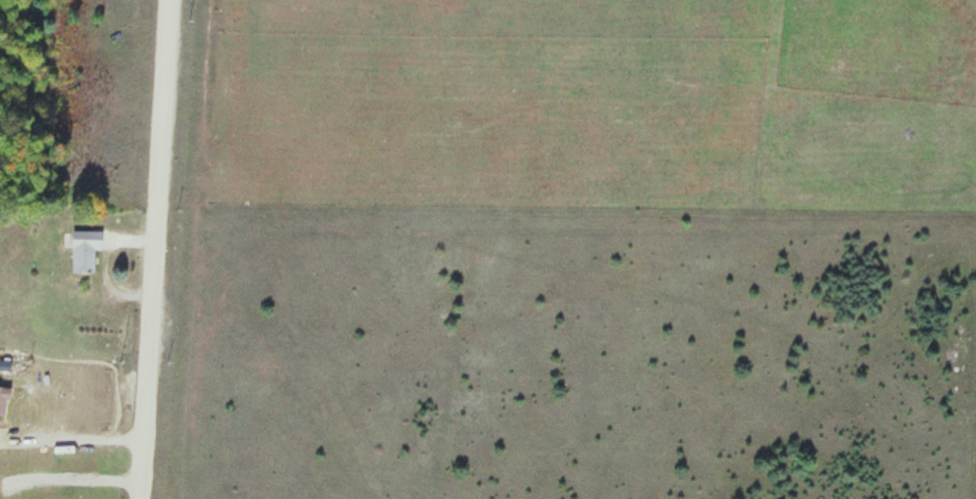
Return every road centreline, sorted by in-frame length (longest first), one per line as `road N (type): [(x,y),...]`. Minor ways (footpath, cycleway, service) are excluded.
road 1 (residential): [(140,498),(170,0)]

